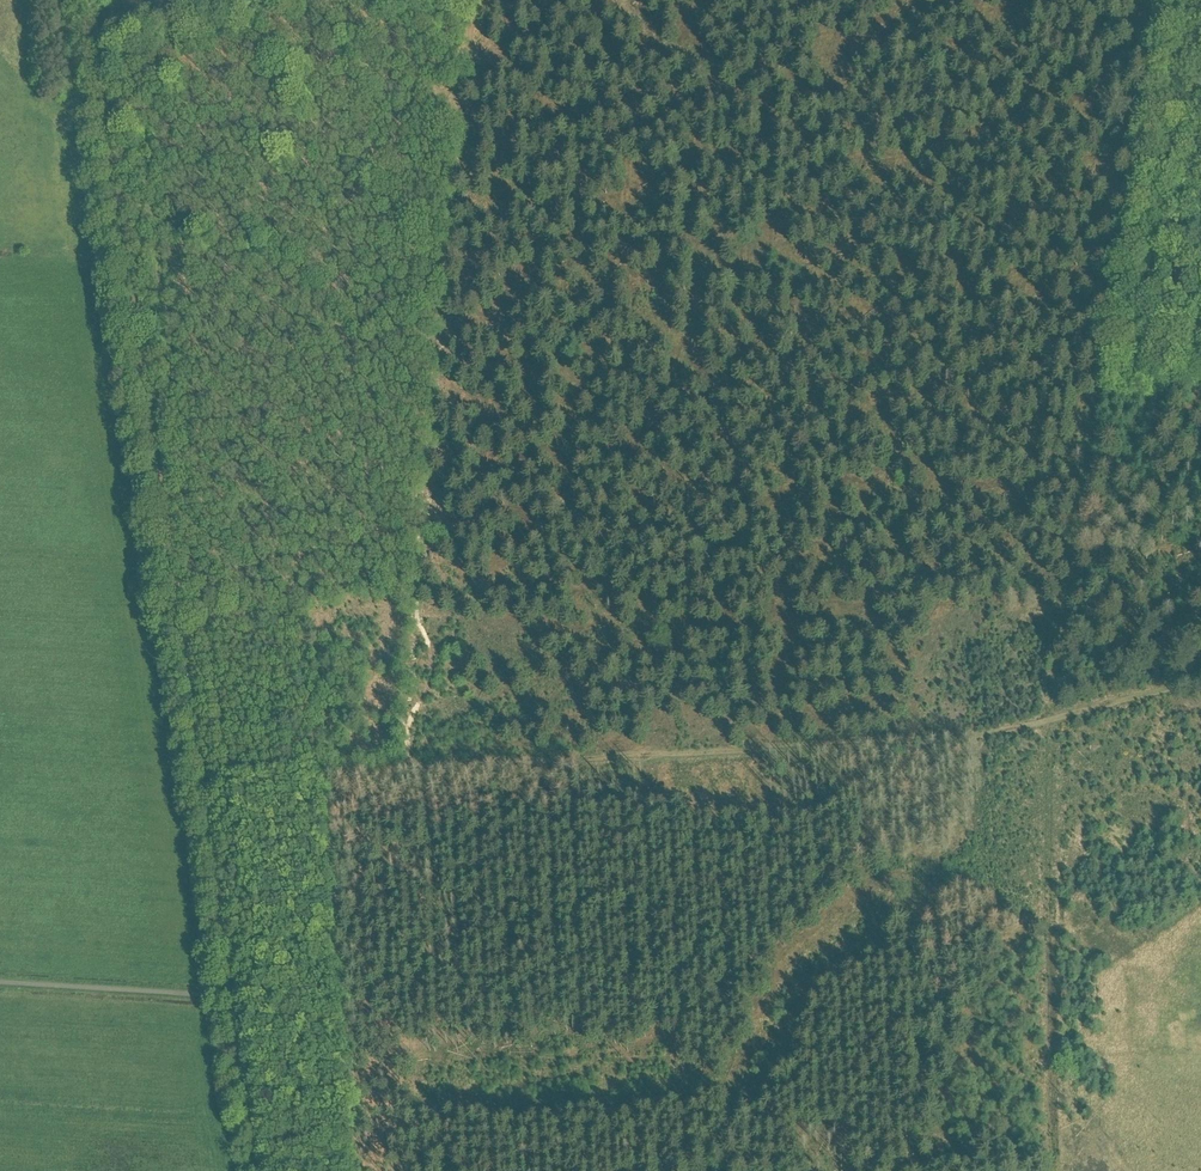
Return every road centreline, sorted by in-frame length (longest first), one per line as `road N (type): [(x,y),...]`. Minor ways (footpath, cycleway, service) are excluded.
road 1 (track): [(1200,683),(982,736),(207,784)]
road 2 (track): [(207,784),(91,0)]
road 3 (track): [(207,784),(239,997)]
road 4 (track): [(239,997),(265,1170)]
road 5 (track): [(232,0),(98,48)]

